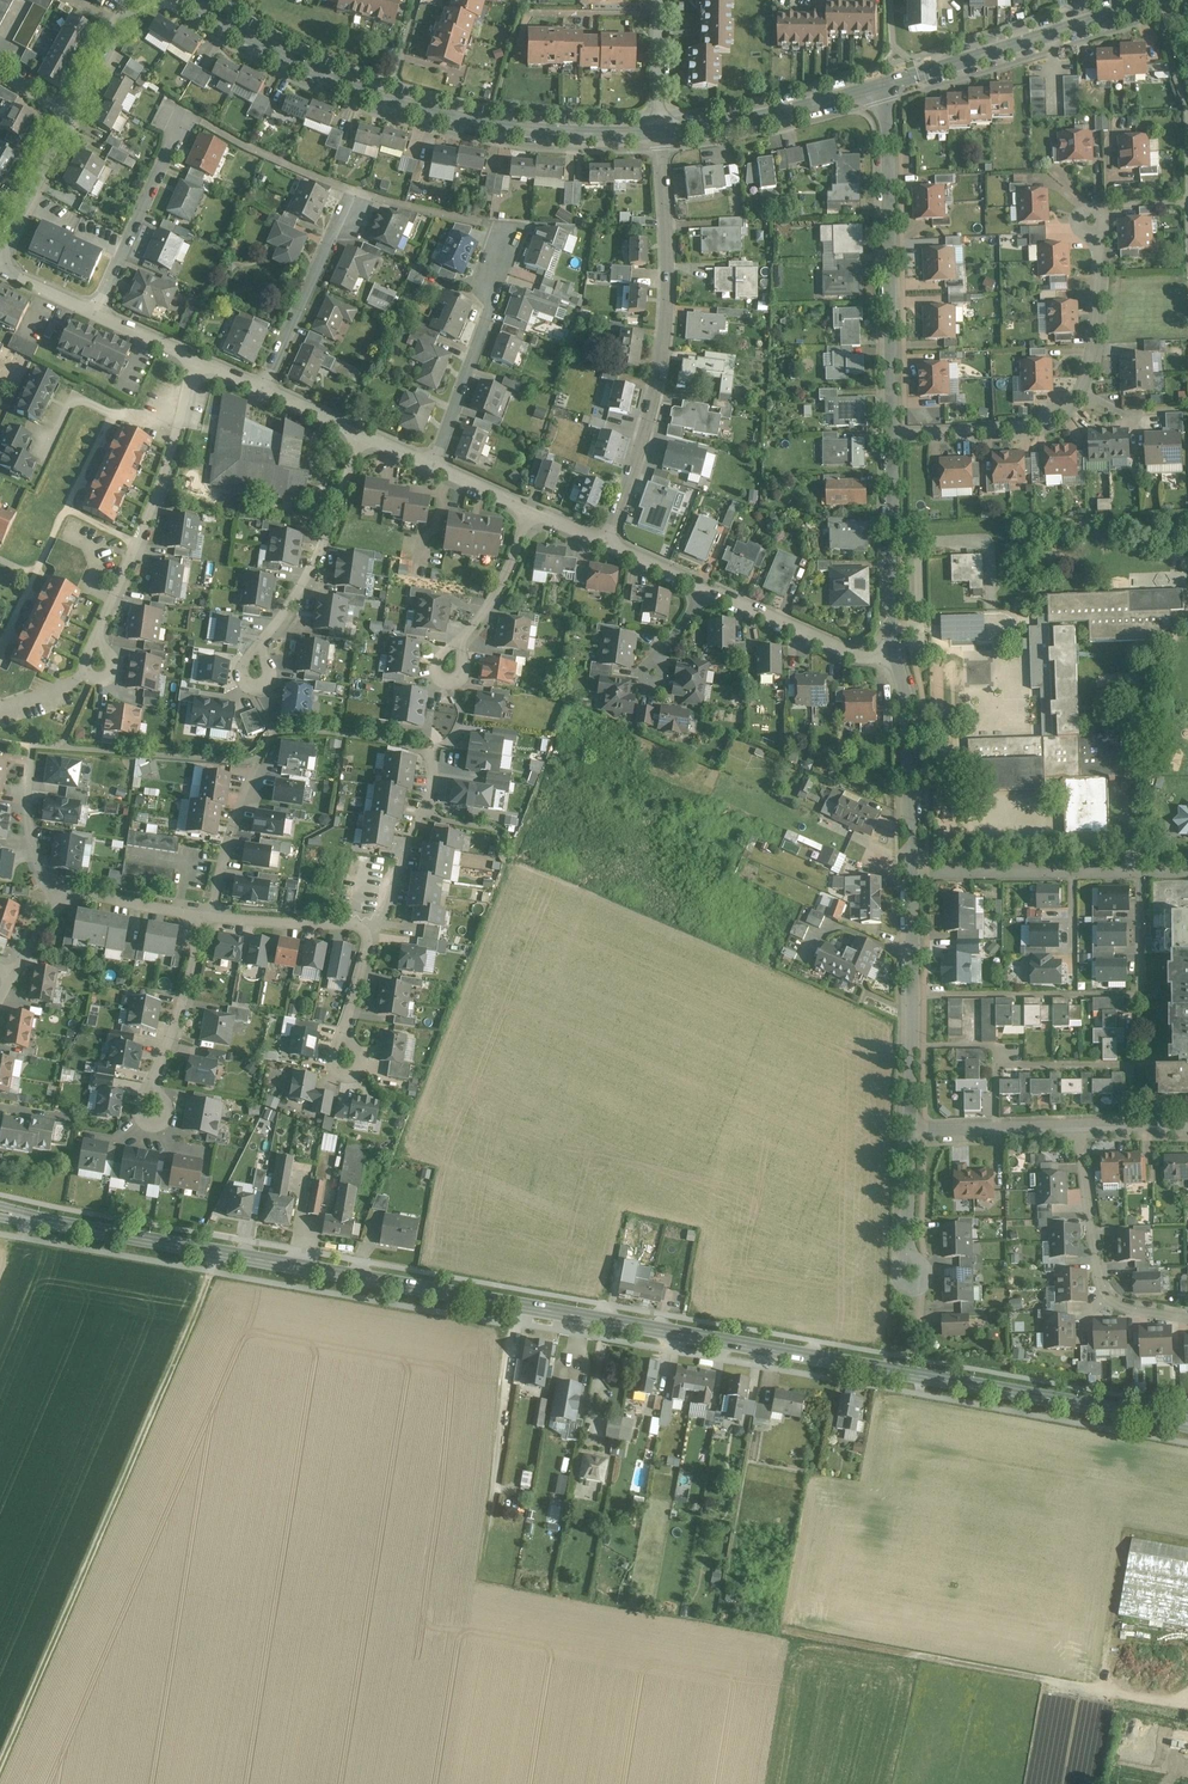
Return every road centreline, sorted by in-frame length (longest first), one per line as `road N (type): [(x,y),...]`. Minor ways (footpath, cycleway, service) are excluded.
road 1 (tertiary): [(0,1209),(1187,1420)]
road 2 (track): [(218,1247),(0,1775)]
road 3 (tertiary): [(660,131),(534,130),(400,105),(279,52),(194,0)]
road 4 (residential): [(604,540),(645,437),(667,301),(660,131)]
road 5 (residential): [(893,435),(1028,427),(1074,409),(1094,345),(1097,239)]
road 6 (residential): [(889,86),(893,435)]
road 7 (residential): [(199,358),(178,448),(116,598),(91,685)]
road 8 (track): [(482,1582),(519,1300)]
road 9 (tertiary): [(1157,0),(889,86)]
road 10 (residential): [(912,876),(1187,872)]
road 11 (residential): [(365,435),(323,552),(249,677)]
road 12 (residential): [(433,465),(523,227)]
road 13 (residential): [(1083,1122),(1094,1239),(1111,1292),(1134,1306),(1187,1314)]
road 14 (residential): [(912,876),(913,1127)]
road 15 (tertiary): [(889,86),(739,122),(660,131)]
road 16 (residential): [(893,435),(895,660)]
road 17 (residential): [(895,660),(906,693),(912,876)]
road 18 (residential): [(258,385),(352,191)]
road 19 (residential): [(97,311),(187,117)]
road 20 (residential): [(895,660),(852,652),(707,584)]
road 21 (residential): [(434,763),(433,792),(374,932)]
road 22 (residential): [(203,913),(184,1016),(150,1083)]
road 23 (residential): [(531,511),(506,577),(450,668)]
road 24 (residential): [(913,1127),(1083,1122)]
road 25 (residential): [(374,932),(352,920),(212,914)]
road 26 (residential): [(73,116),(0,250)]
road 27 (residential): [(57,899),(30,833),(32,755)]
road 28 (residential): [(203,913),(98,892),(57,899)]
road 29 (residential): [(913,1127),(912,1275)]
road 30 (track): [(1187,1711),(1054,1685)]
road 31 (residential): [(136,0),(73,116)]
road 32 (residential): [(660,131),(659,0)]
road 33 (residential): [(250,795),(212,914)]

